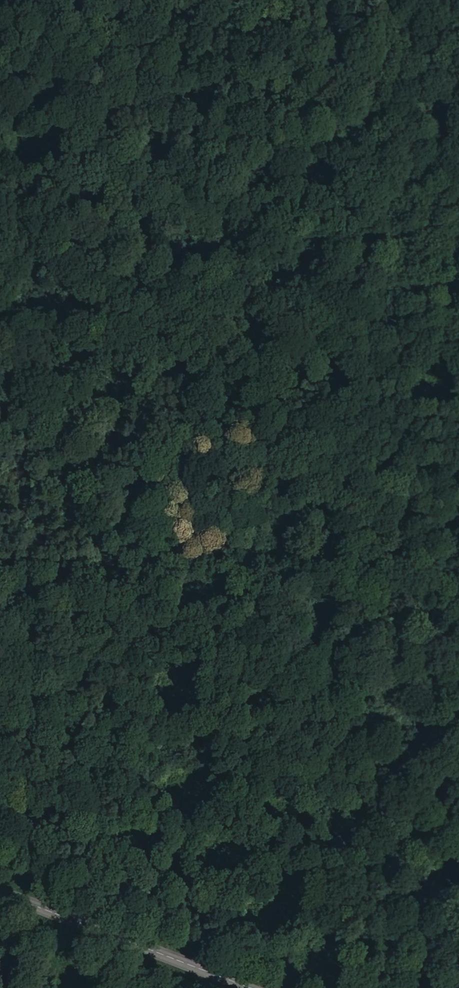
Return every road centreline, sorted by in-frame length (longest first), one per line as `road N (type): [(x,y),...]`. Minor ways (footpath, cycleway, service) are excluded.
road 1 (tertiary): [(239,987),(0,897)]

